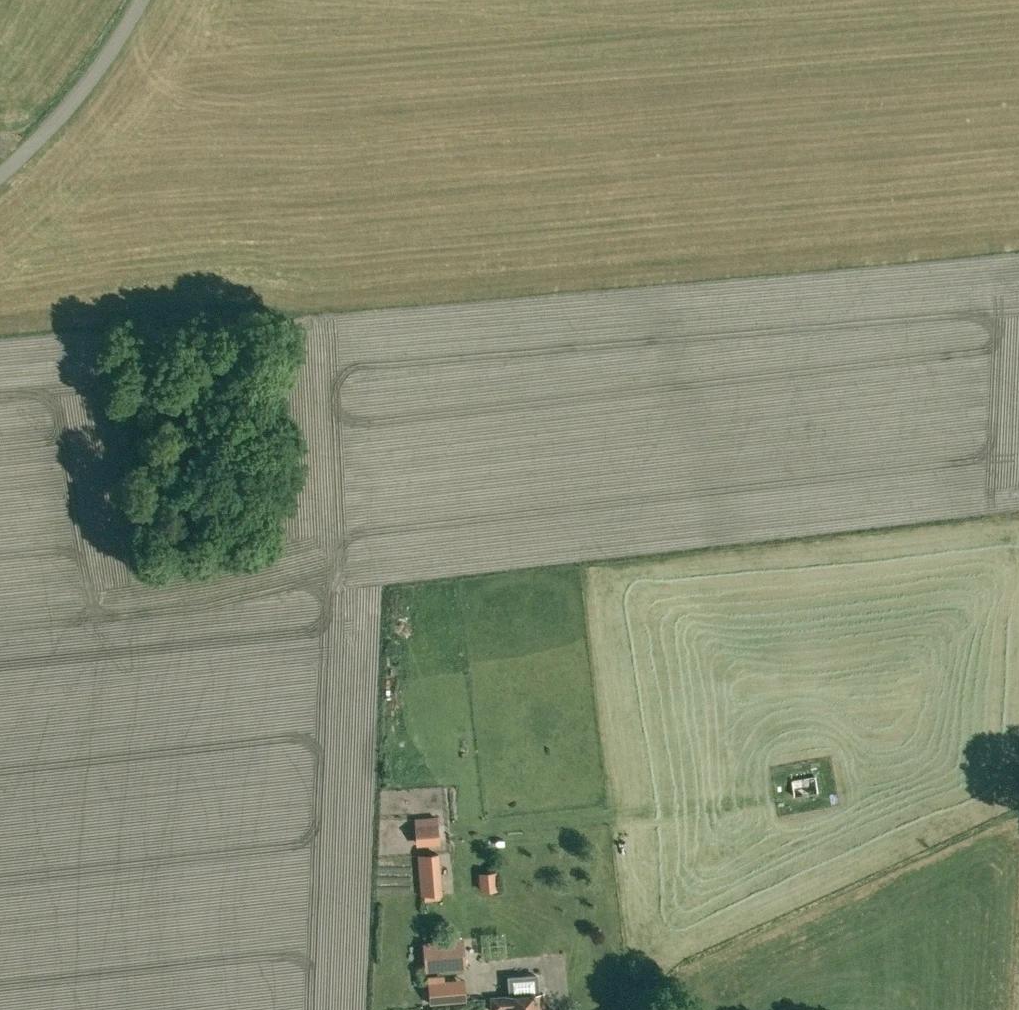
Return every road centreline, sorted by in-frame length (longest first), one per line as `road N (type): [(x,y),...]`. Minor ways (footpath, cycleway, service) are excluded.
road 1 (unclassified): [(0,173),(77,89),(139,0)]

